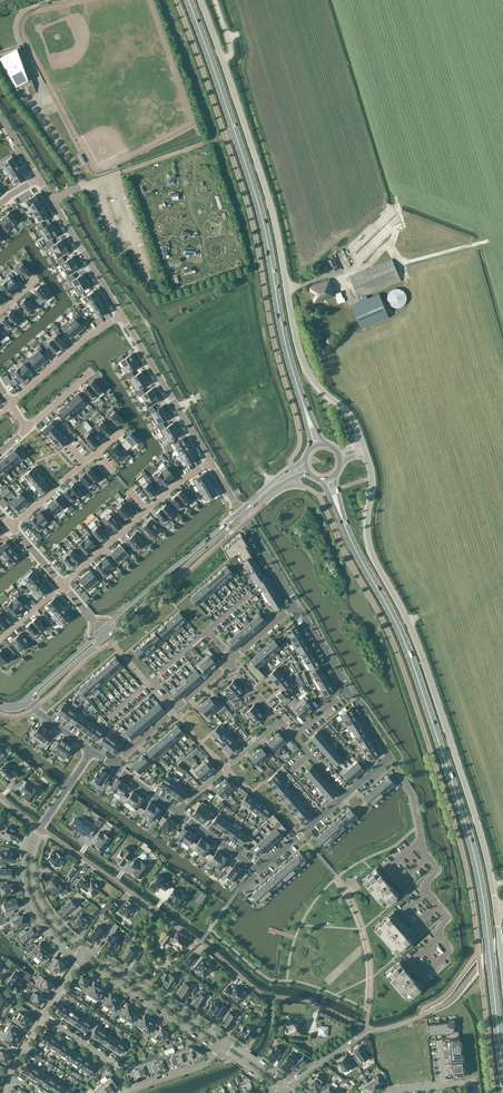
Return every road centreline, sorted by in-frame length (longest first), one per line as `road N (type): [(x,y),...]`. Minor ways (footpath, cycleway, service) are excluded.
road 1 (primary): [(502,1076),(470,837),(410,656),(345,527)]
road 2 (residential): [(288,1085),(367,1028),(308,1001),(261,993),(40,828)]
road 3 (unclassified): [(496,911),(484,846),(422,657),(369,545),(365,453)]
road 4 (primary): [(304,405),(260,211),(188,0)]
road 5 (unclassified): [(362,443),(348,414),(301,357),(271,205),(224,63)]
road 6 (residential): [(62,584),(211,461)]
road 7 (tertiary): [(241,510),(102,630)]
road 8 (tertiary): [(107,636),(243,515)]
road 9 (residential): [(211,461),(121,314)]
road 10 (unclassified): [(81,957),(220,1048)]
road 11 (unclassified): [(225,1041),(86,950)]
road 12 (residential): [(414,797),(421,848),(439,871),(425,887),(449,918),(439,937)]
road 13 (residential): [(12,526),(122,430)]
road 14 (unclassified): [(34,837),(24,859),(29,900),(81,957)]
road 15 (residential): [(11,404),(121,314)]
road 16 (residential): [(278,719),(178,813)]
road 17 (residential): [(121,314),(53,200)]
road 18 (unclassified): [(86,950),(38,896),(34,837)]

